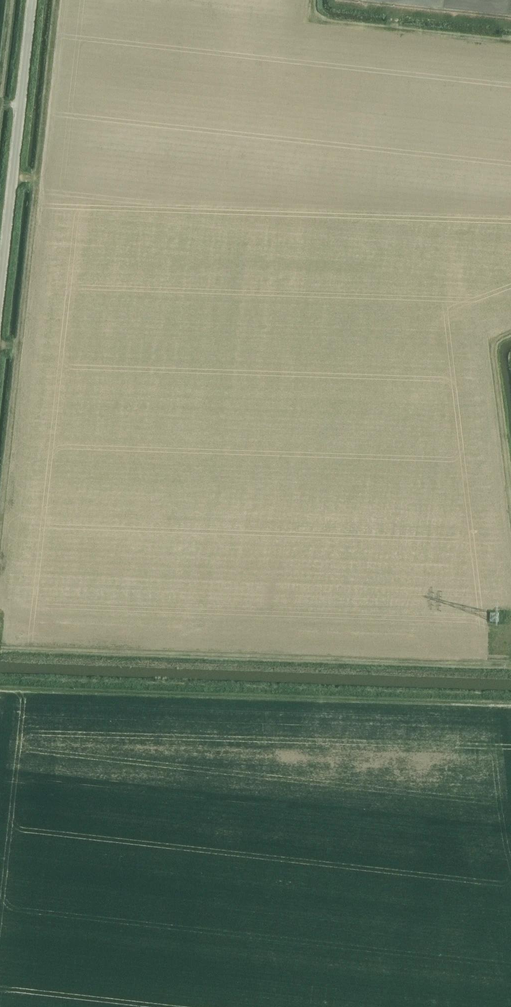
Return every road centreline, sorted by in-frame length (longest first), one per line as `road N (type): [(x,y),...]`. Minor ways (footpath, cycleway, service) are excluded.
road 1 (track): [(0,688),(510,707)]
road 2 (track): [(0,648),(510,664)]
road 3 (unclassified): [(0,290),(32,0)]
road 4 (track): [(510,41),(301,17)]
road 5 (track): [(337,5),(510,24)]
road 6 (track): [(510,493),(493,341),(510,334)]

